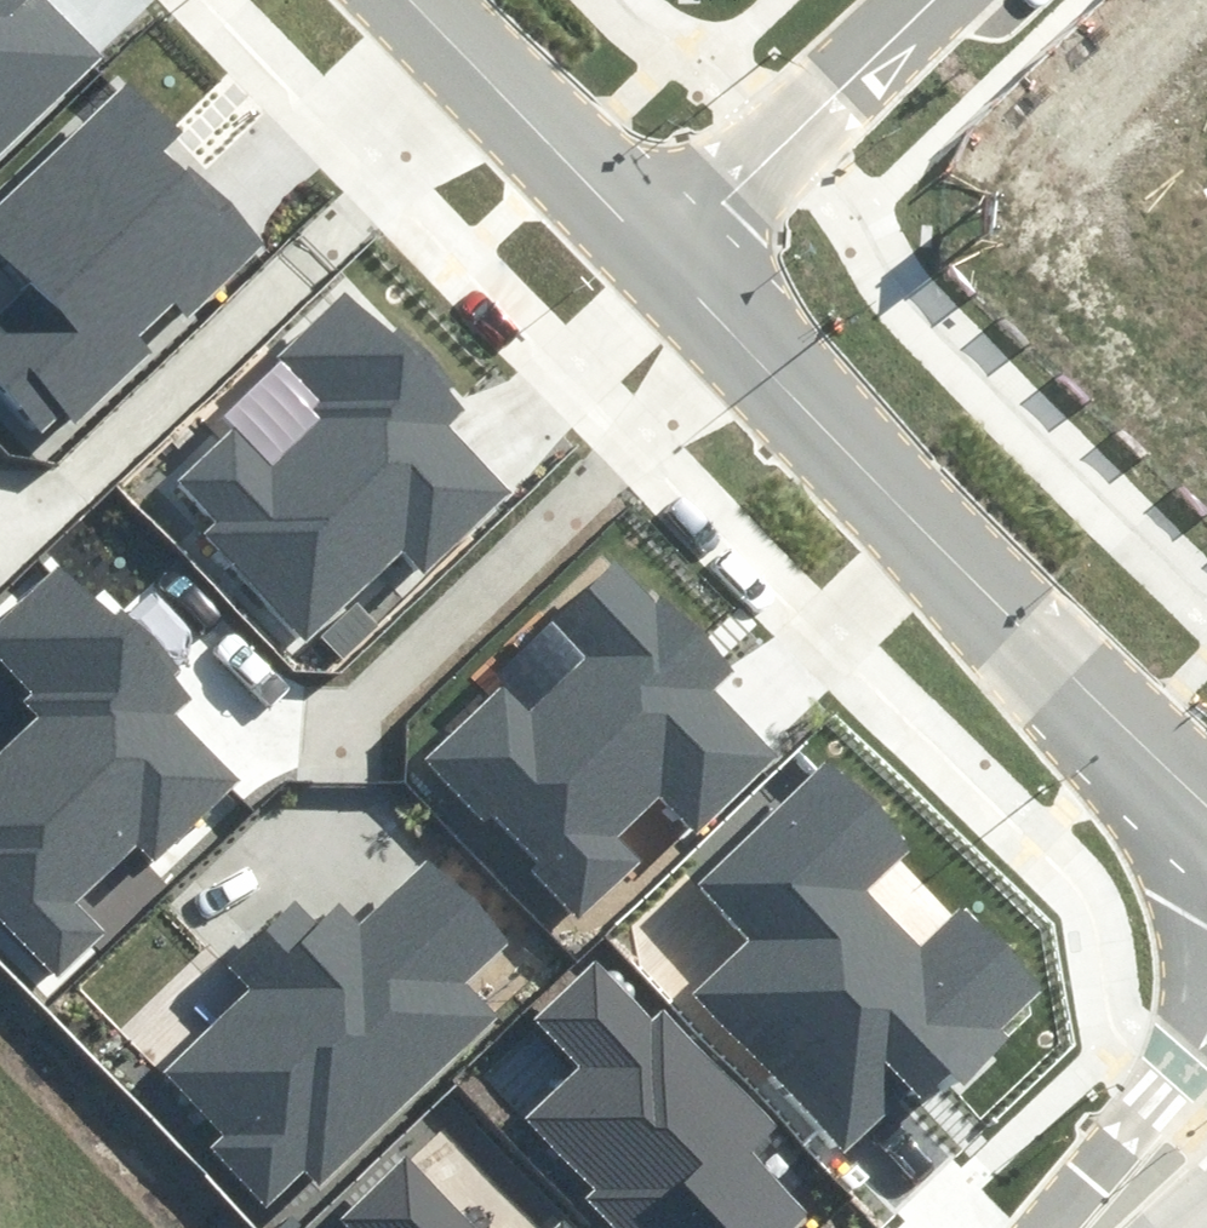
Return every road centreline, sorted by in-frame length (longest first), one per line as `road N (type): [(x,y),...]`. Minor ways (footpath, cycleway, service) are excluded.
road 1 (tertiary): [(1206,811),(663,256)]
road 2 (residential): [(934,0),(663,256)]
road 3 (tertiary): [(663,256),(412,0)]
road 4 (tertiary): [(1068,1227),(1113,1133),(1206,1020)]

